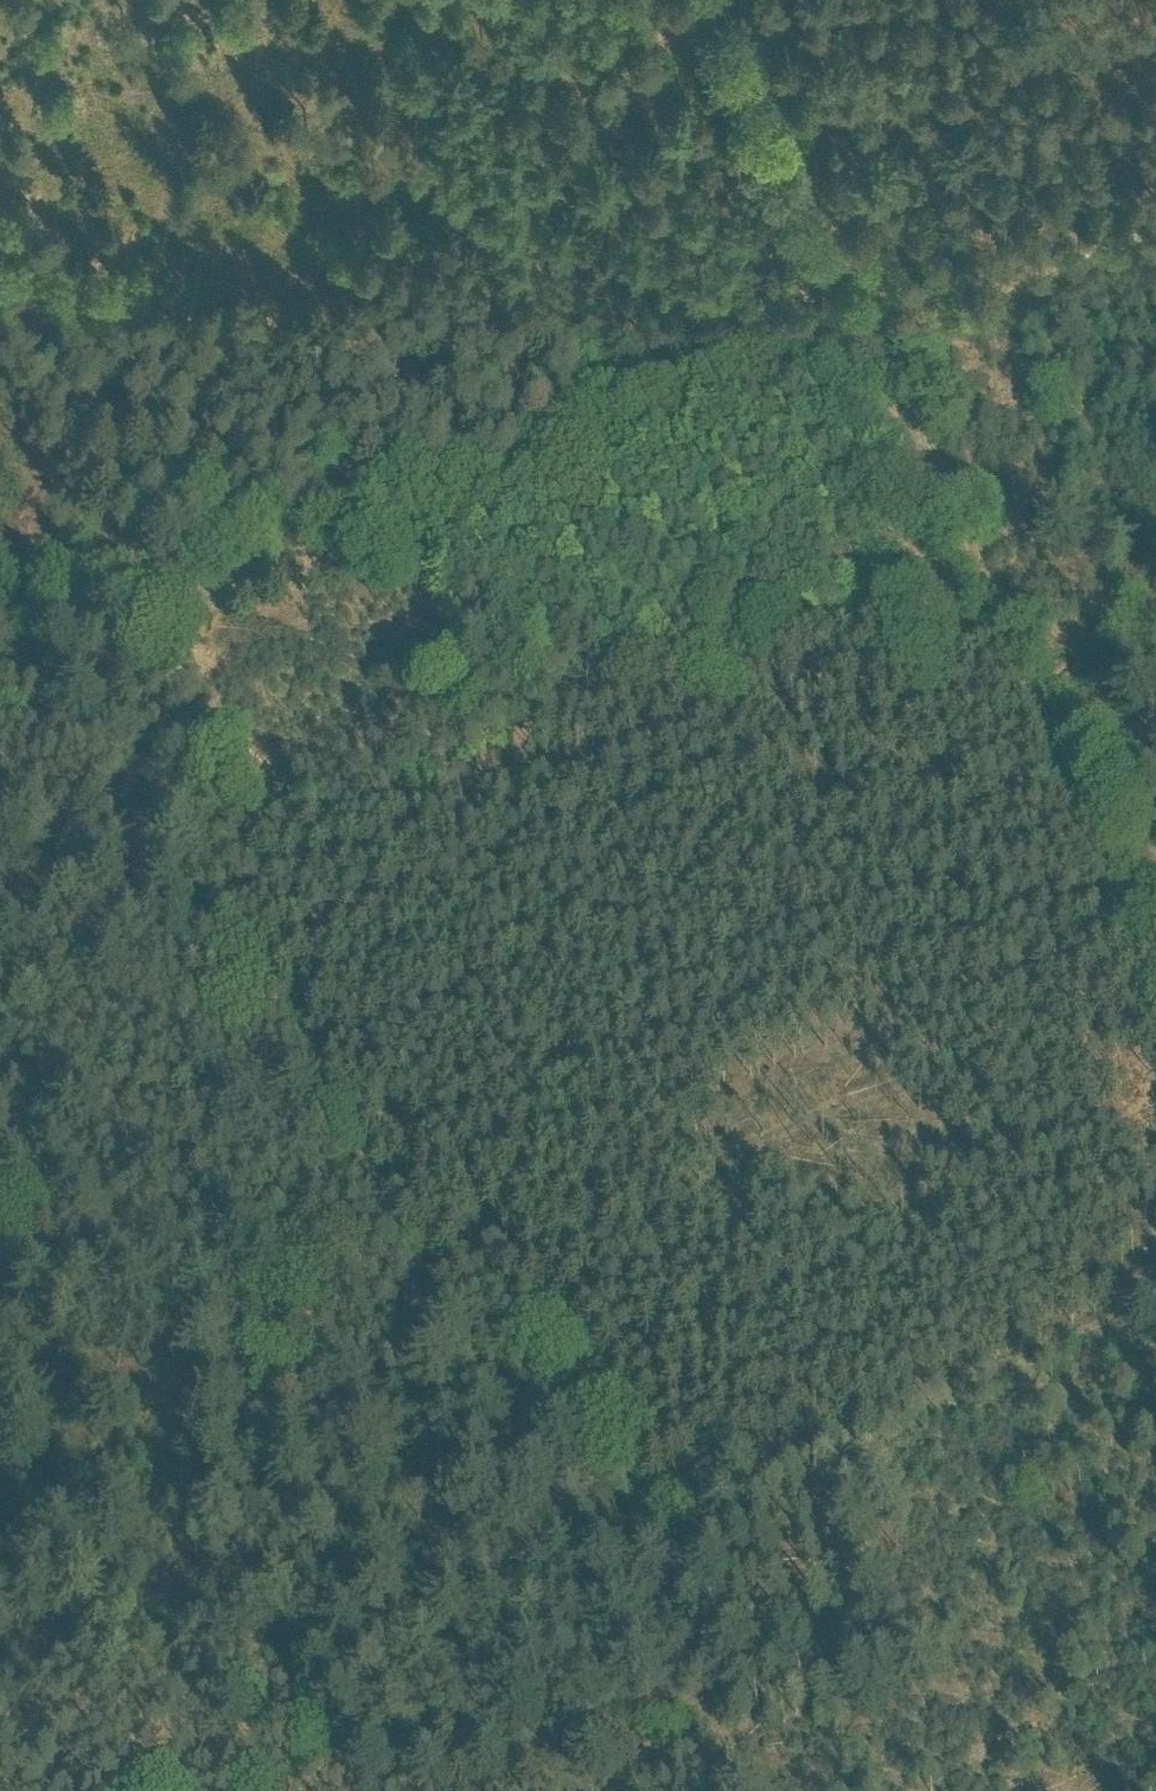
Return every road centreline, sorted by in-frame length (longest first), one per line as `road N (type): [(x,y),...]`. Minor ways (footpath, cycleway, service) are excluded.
road 1 (track): [(110,608),(286,581),(889,338),(1155,993)]
road 2 (track): [(746,0),(889,338)]
road 3 (track): [(1155,223),(889,338)]

